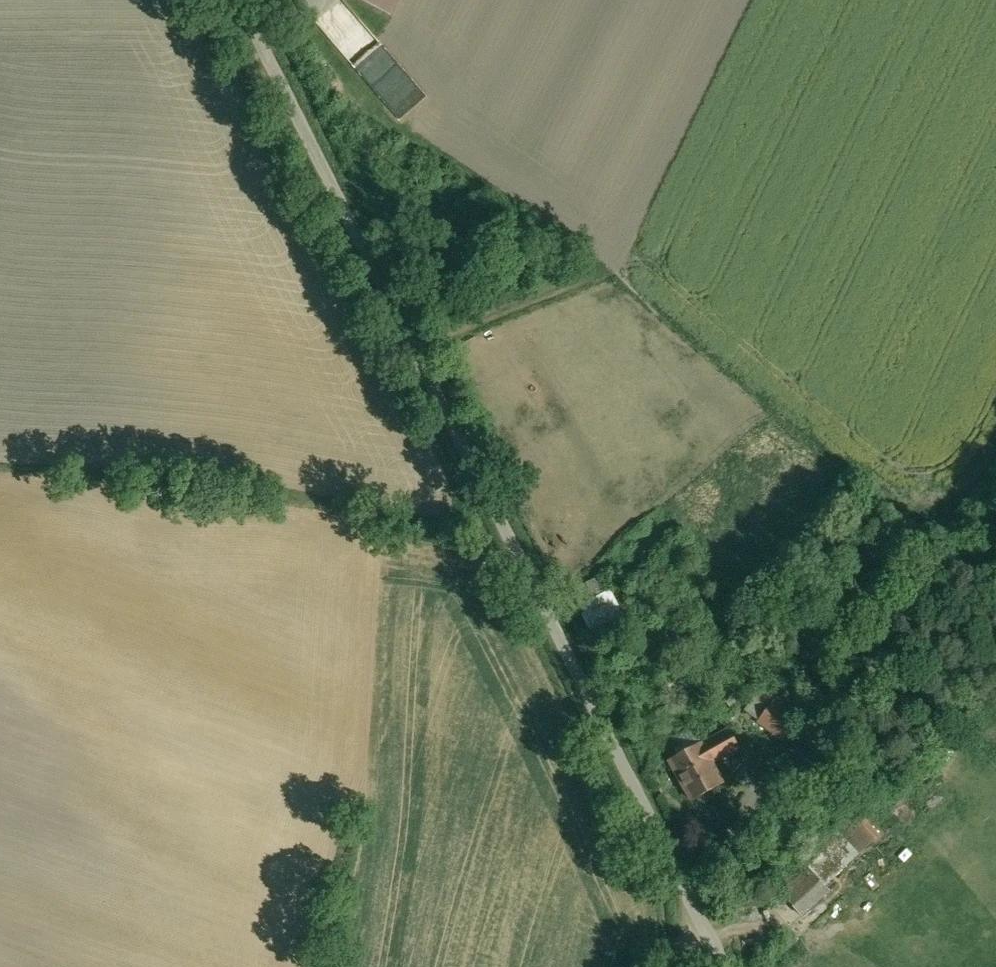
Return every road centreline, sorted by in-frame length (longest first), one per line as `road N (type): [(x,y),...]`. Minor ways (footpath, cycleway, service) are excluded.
road 1 (unclassified): [(242,0),(721,966)]
road 2 (track): [(681,885),(995,513)]
road 3 (track): [(413,349),(603,271)]

